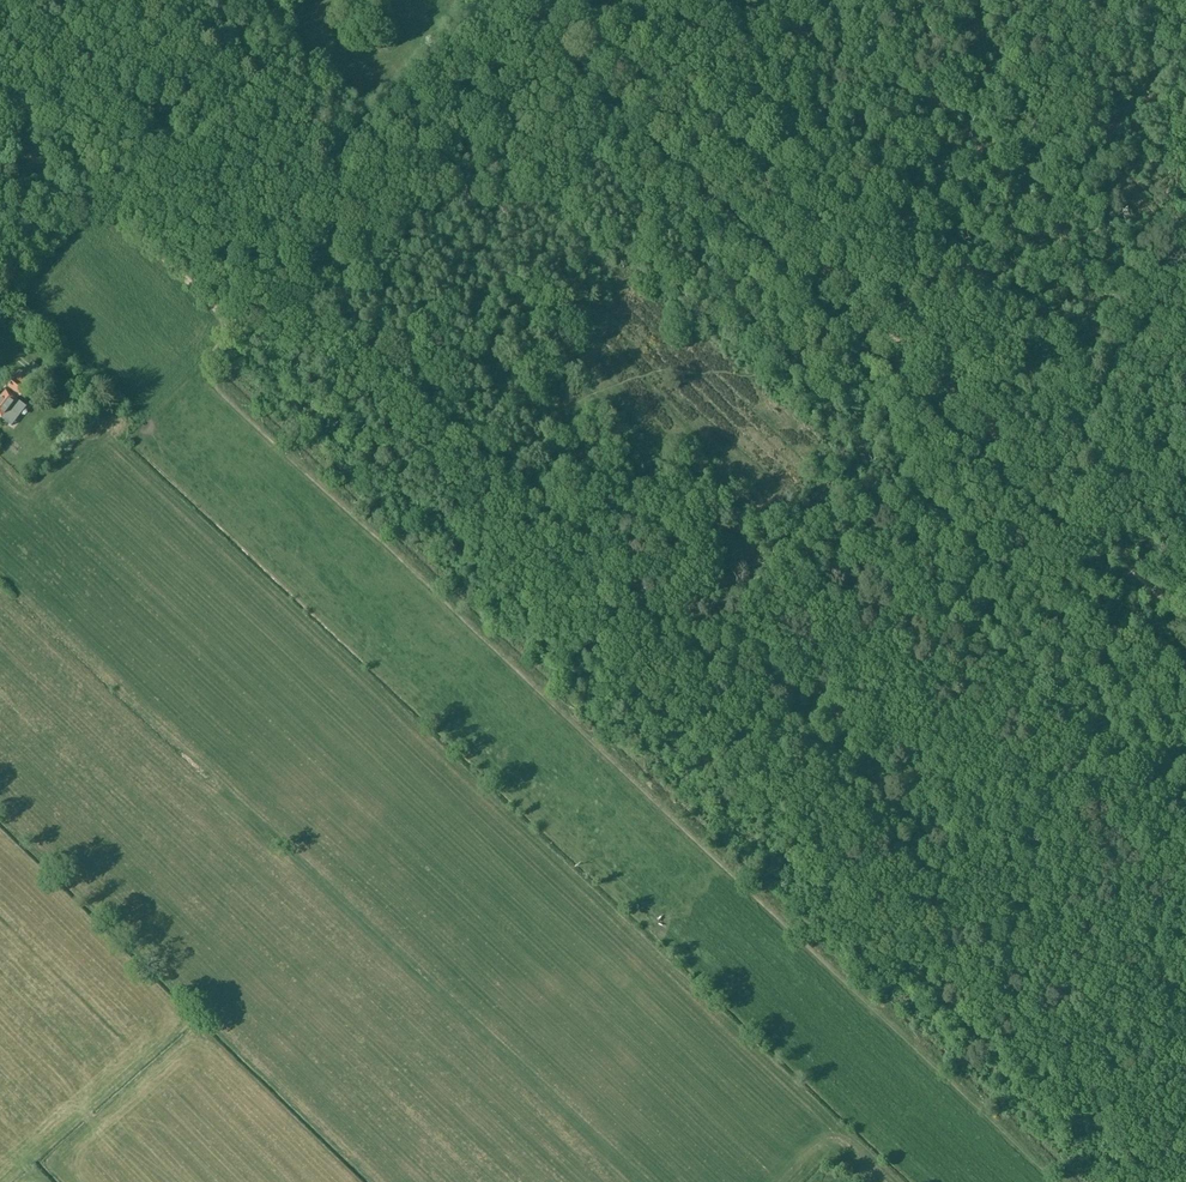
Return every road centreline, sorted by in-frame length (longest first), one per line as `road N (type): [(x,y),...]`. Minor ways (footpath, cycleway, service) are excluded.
road 1 (track): [(230,321),(249,313),(551,1)]
road 2 (track): [(0,281),(72,206),(97,200),(230,321)]

